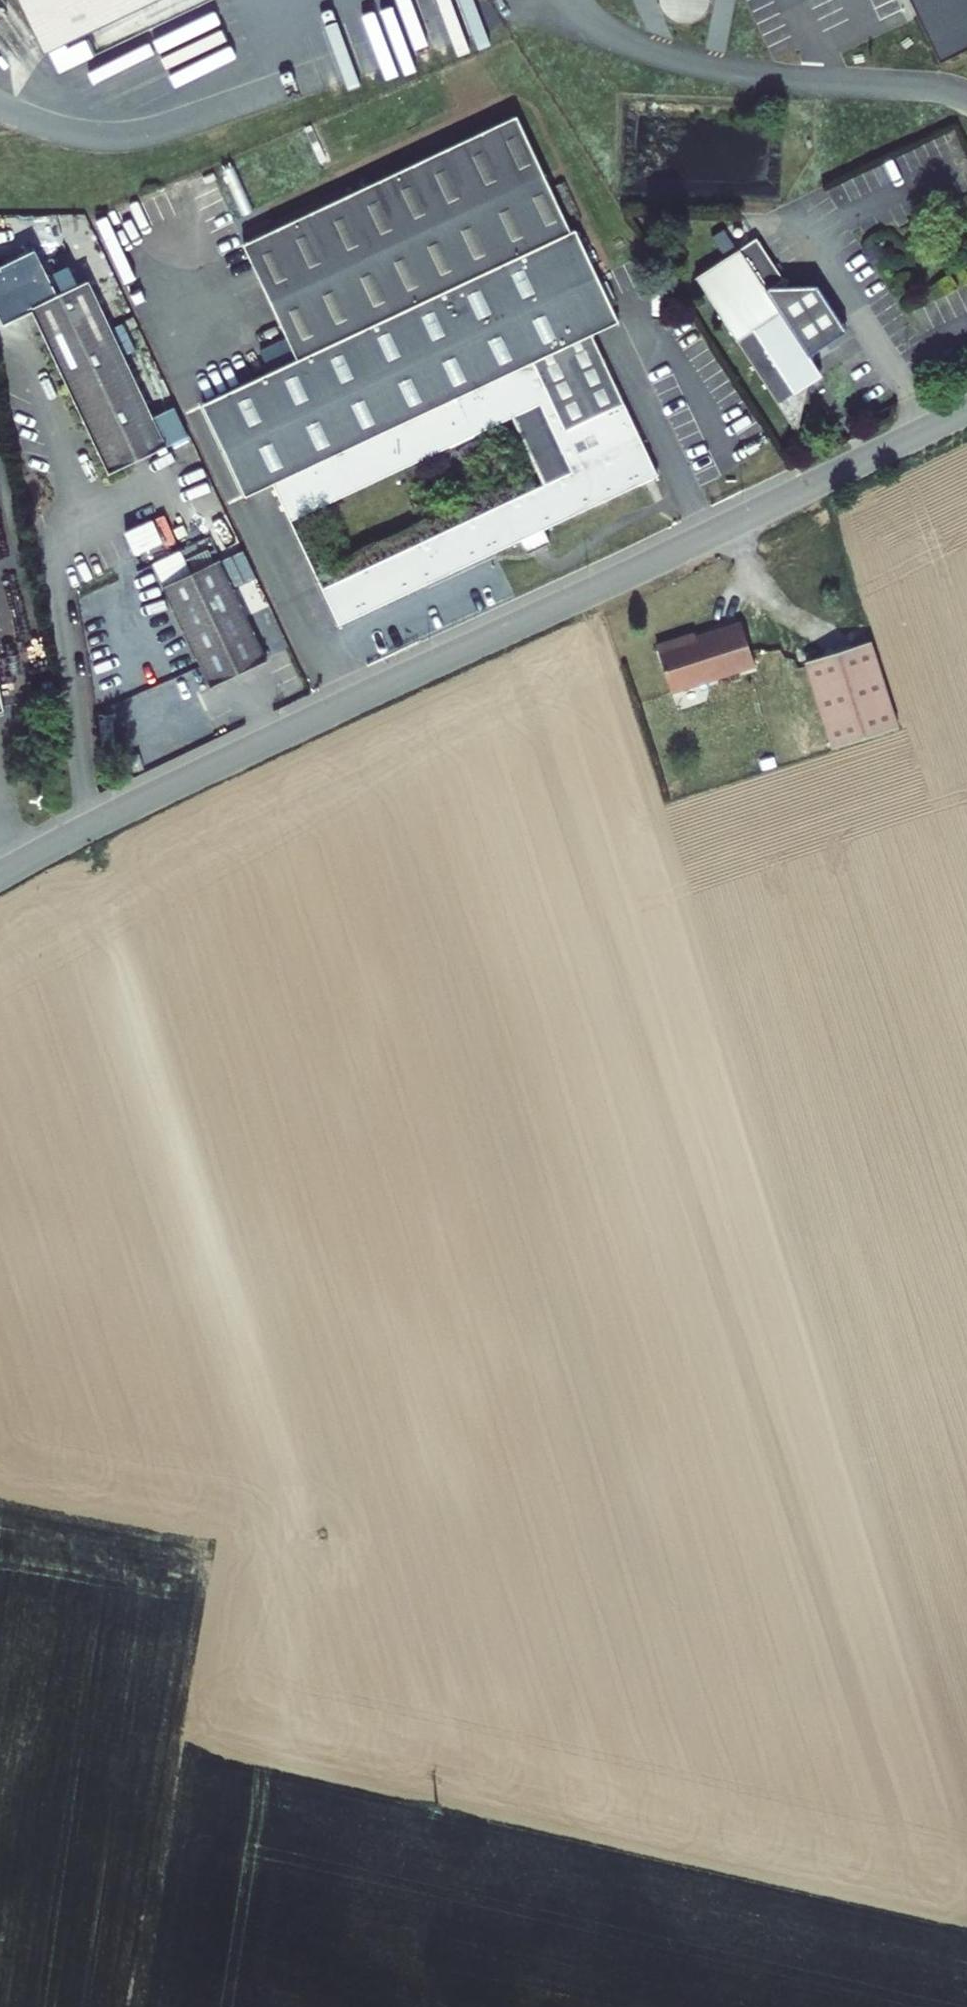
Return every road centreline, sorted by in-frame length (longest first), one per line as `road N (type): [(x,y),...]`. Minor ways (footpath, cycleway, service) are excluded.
road 1 (residential): [(0,875),(966,411)]

